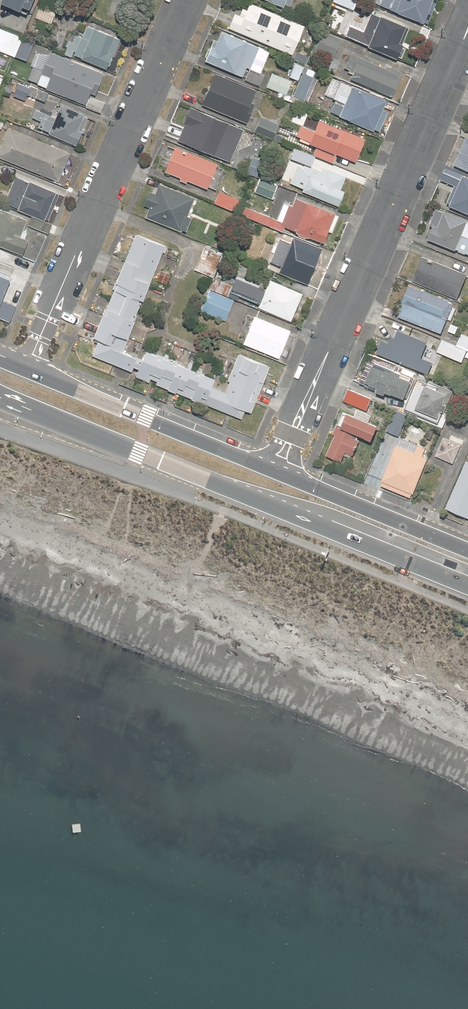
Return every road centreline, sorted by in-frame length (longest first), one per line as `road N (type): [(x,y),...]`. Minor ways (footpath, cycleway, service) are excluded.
road 1 (primary): [(467,584),(0,396)]
road 2 (residential): [(467,28),(277,471)]
road 3 (residential): [(185,0),(27,366)]
road 4 (primary): [(27,366),(277,471)]
road 5 (primary): [(277,471),(467,550)]

